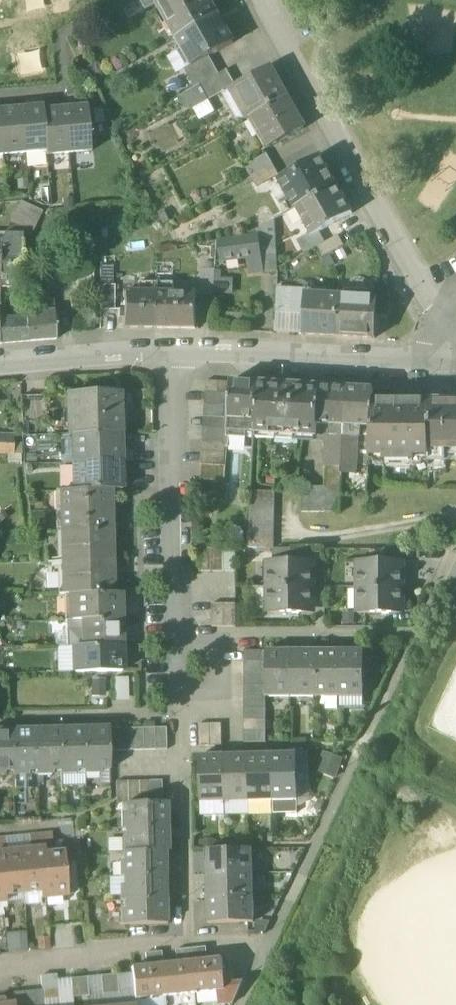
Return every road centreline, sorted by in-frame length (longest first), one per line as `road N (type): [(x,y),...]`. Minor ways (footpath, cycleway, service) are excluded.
road 1 (residential): [(447,316),(264,0)]
road 2 (residential): [(446,362),(173,351)]
road 3 (residential): [(0,969),(137,944),(270,937)]
road 4 (residential): [(173,351),(178,587)]
road 5 (residential): [(221,641),(237,632),(417,629)]
road 6 (residential): [(0,719),(182,713)]
road 7 (residential): [(173,351),(0,360)]

